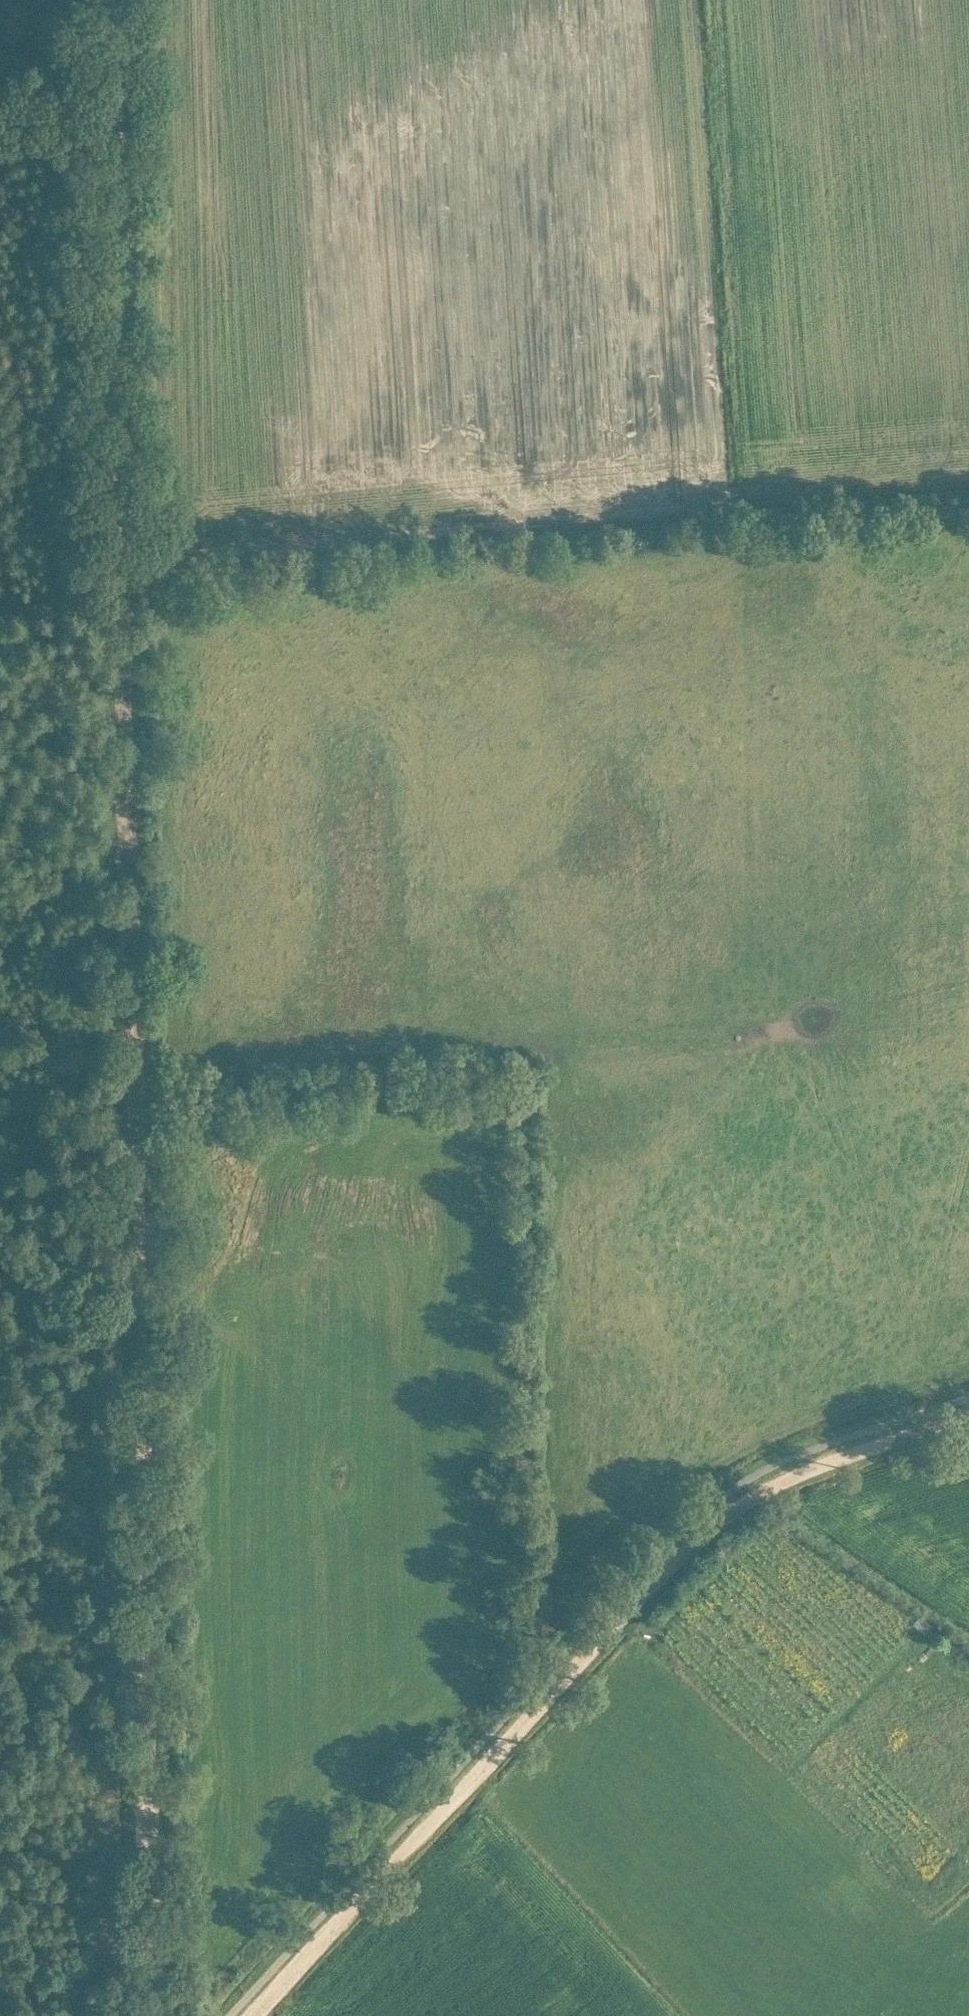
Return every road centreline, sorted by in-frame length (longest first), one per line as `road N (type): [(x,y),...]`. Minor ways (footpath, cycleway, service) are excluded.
road 1 (track): [(117,0),(127,925),(154,2015)]
road 2 (track): [(250,2015),(714,1526),(805,1469),(968,1413)]
road 3 (track): [(0,1126),(134,1105)]
road 4 (track): [(0,583),(125,566)]

